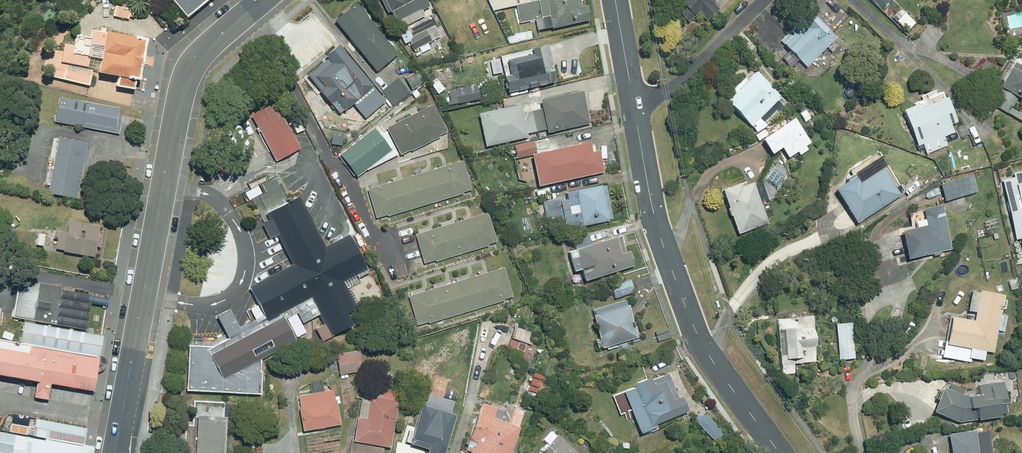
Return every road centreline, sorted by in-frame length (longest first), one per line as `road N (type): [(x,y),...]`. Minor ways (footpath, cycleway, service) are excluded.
road 1 (primary): [(116,452),(183,90),(210,46),(263,0)]
road 2 (tertiary): [(638,120),(681,295),(703,345),(779,452)]
road 3 (residential): [(638,120),(763,0)]
road 4 (tertiary): [(616,0),(638,120)]

